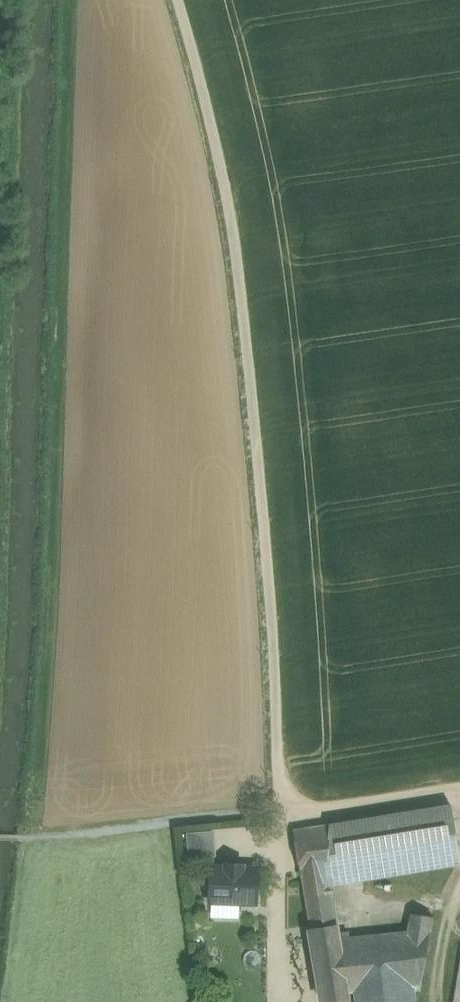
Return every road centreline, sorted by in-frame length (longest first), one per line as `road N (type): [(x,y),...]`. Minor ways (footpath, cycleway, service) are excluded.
road 1 (unclassified): [(180,0),(229,198),(282,609),(290,813)]
road 2 (track): [(0,258),(4,187),(19,141),(12,0)]
road 3 (unclassified): [(459,792),(290,813)]

